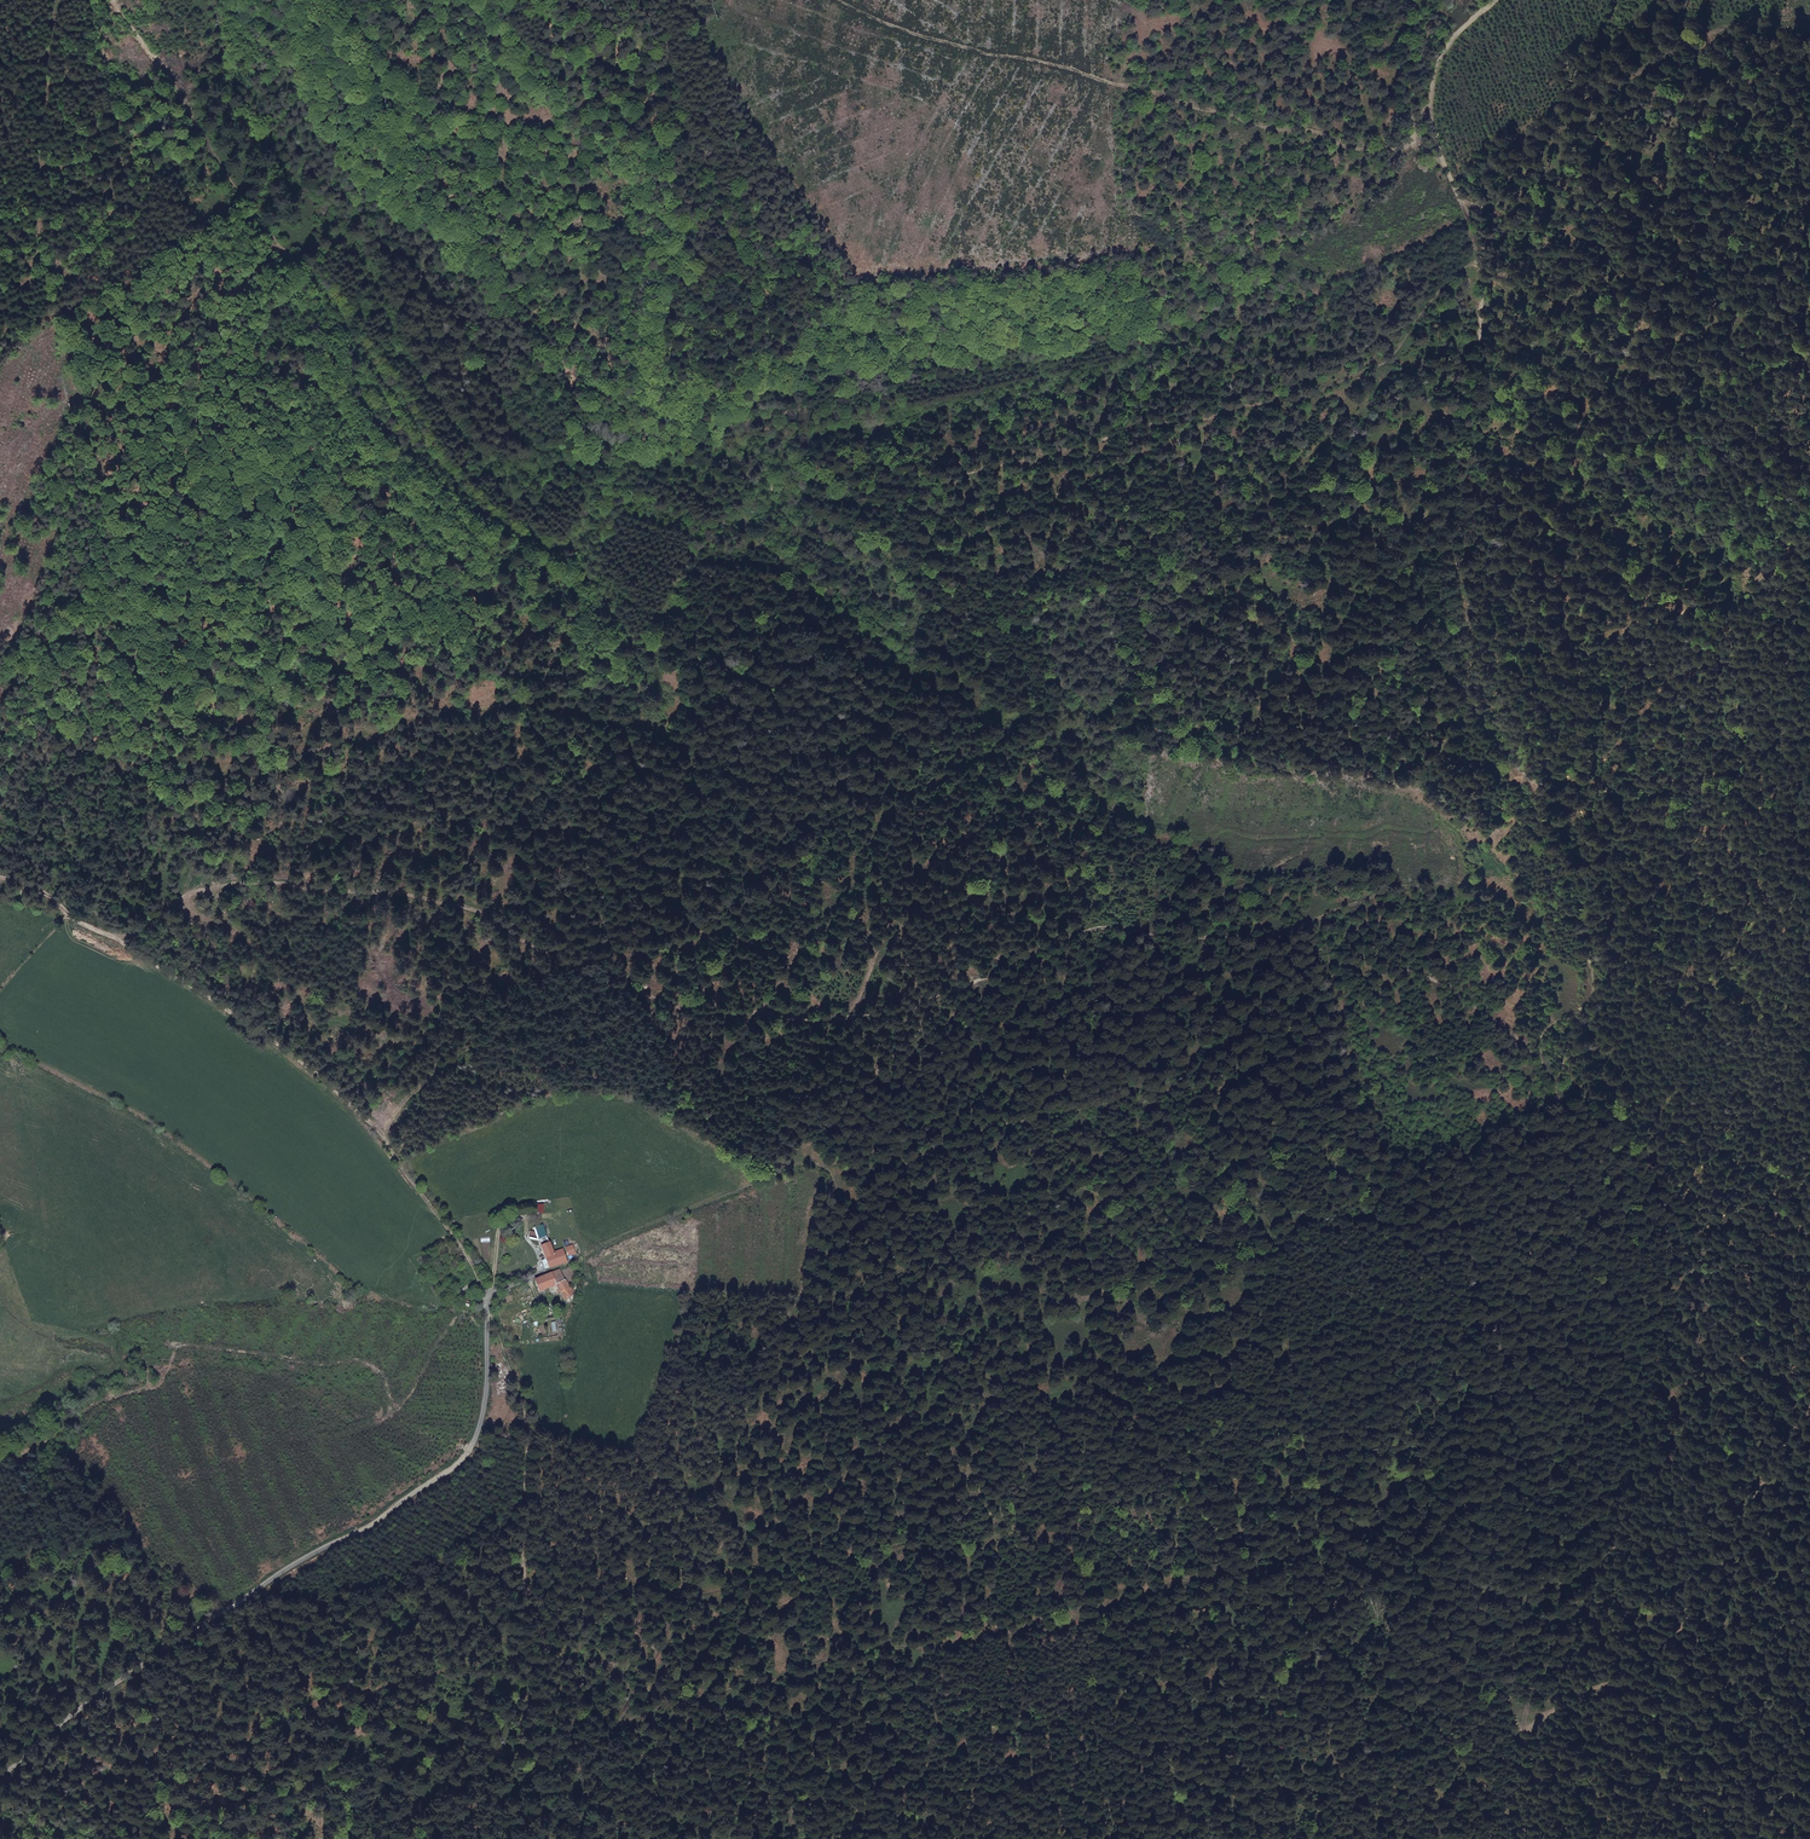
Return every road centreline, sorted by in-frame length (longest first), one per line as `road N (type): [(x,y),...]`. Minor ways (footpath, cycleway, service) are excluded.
road 1 (track): [(1554,1091),(1448,1062),(1362,1058),(1307,1091),(1200,1081),(1009,1129),(801,1158),(487,1295),(469,1255),(369,1116),(271,1032),(64,906),(0,877)]
road 2 (track): [(117,939),(183,890),(242,883),(444,898),(564,966),(664,1009),(863,1015),(980,992),(1038,952),(1110,929),(1212,936),(1315,950),(1442,984),(1525,1045),(1554,1091)]
road 3 (track): [(110,0),(244,200),(390,393),(398,437),(493,522),(568,549),(612,503),(696,522),(749,513),(798,465),(837,454),(831,462)]
road 4 (track): [(1481,246),(1485,367),(1449,492),(1449,623),(1530,761),(1607,990),(1554,1091),(1569,1114)]
road 5 (track): [(603,1727),(685,1587),(801,1282),(838,1210),(839,1185),(825,1165),(801,1158),(957,991)]
road 6 (track): [(1525,1838),(1521,1732),(1503,1679),(1505,1640),(1478,1506),(1492,1387),(1569,1114)]
road 7 (unclassified): [(0,1782),(70,1718),(304,1557),(402,1506),(464,1459),(489,1382),(487,1295)]
road 8 (track): [(1809,816),(1785,717),(1780,529),(1717,455),(1663,425),(1582,429),(1485,367)]
road 9 (track): [(1530,761),(1610,807),(1681,891),(1730,1012),(1777,1214),(1809,1223)]
road 10 (track): [(581,144),(721,264),(895,374),(900,401),(831,462)]
road 11 (track): [(1804,1432),(1777,1214),(1634,1158),(1554,1091)]
road 12 (track): [(398,437),(356,399),(285,389),(210,409),(171,395),(65,325),(0,313)]
road 13 (track): [(1809,1422),(1726,1567),(1662,1651),(1521,1732)]
road 14 (track): [(1809,18),(1710,31),(1570,109),(1485,182)]
road 15 (track): [(763,1838),(658,1777),(603,1727),(554,1653),(522,1574)]
road 16 (track): [(522,1574),(529,1431),(487,1306)]
road 17 (track): [(544,1838),(501,1664),(504,1627),(522,1574)]
road 18 (track): [(1809,64),(1790,101),(1807,179),(1809,242)]
road 19 (track): [(581,144),(482,0)]

